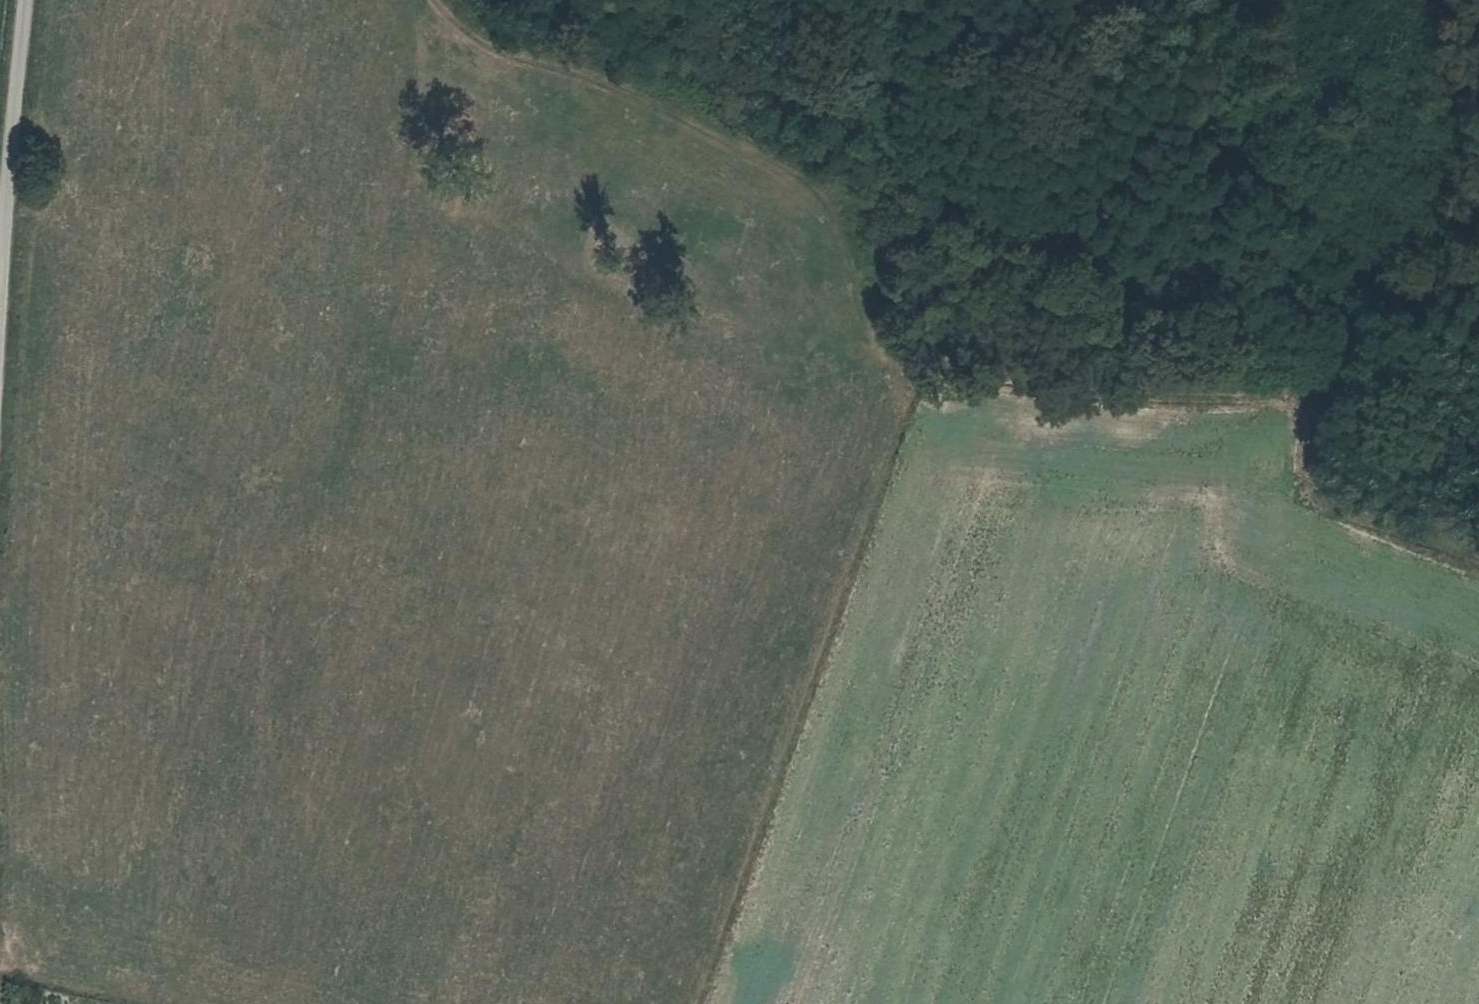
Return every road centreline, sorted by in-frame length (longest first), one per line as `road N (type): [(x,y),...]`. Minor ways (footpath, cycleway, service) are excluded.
road 1 (track): [(414,0),(438,187),(761,348)]
road 2 (unclassified): [(23,0),(0,274)]

